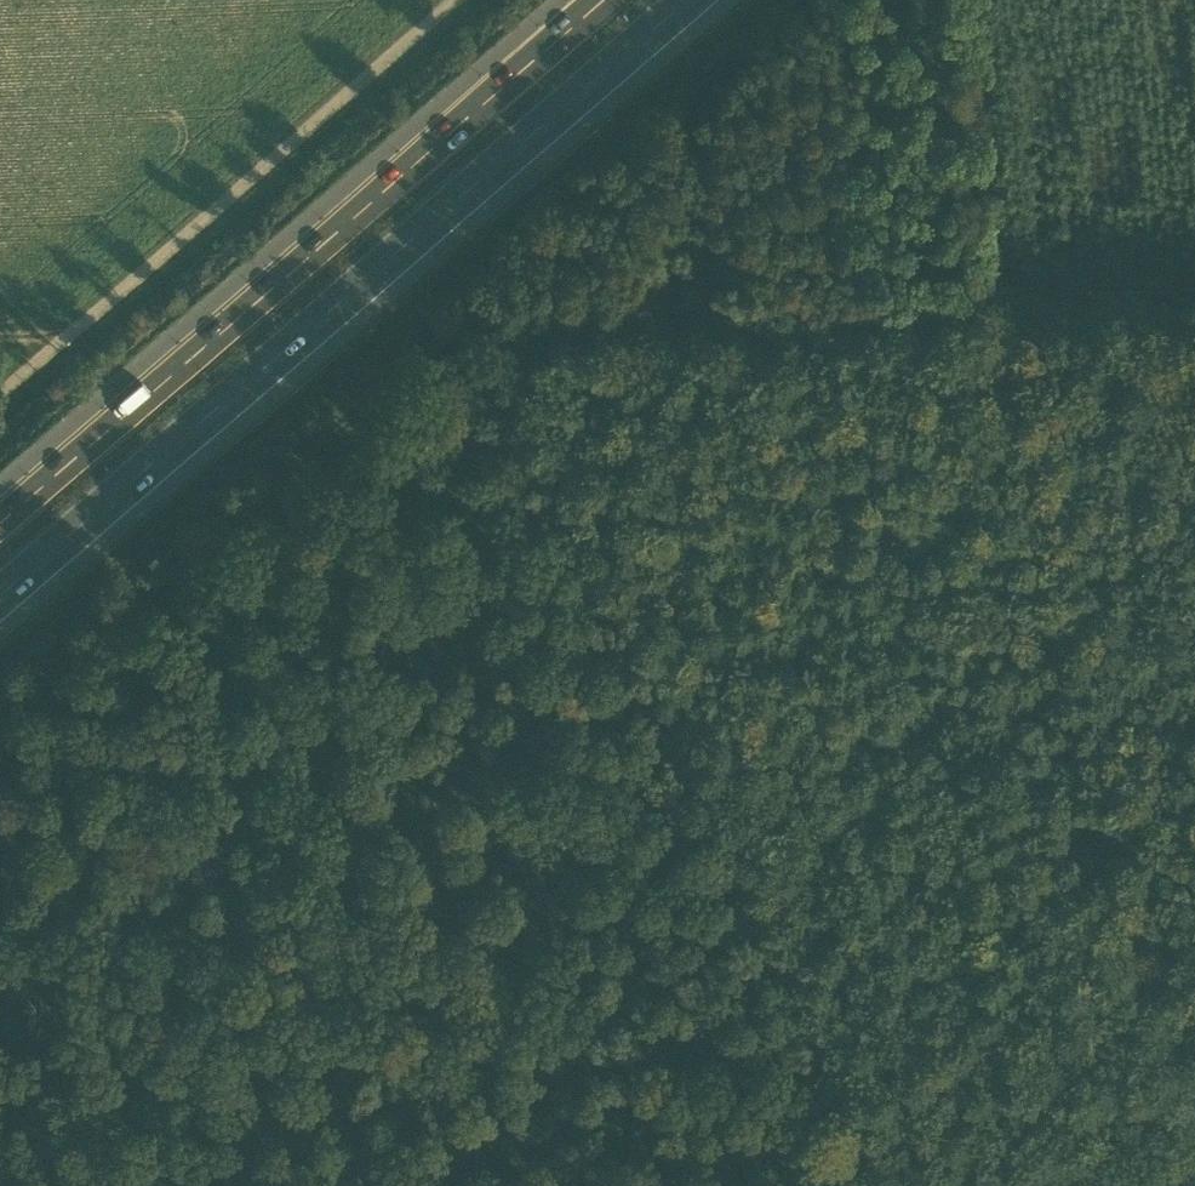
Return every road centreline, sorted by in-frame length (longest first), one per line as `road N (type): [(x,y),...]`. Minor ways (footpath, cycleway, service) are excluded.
road 1 (track): [(1194,287),(474,319),(0,723)]
road 2 (motorway): [(0,579),(674,0)]
road 3 (motorway): [(589,0),(0,506)]
road 4 (track): [(0,398),(450,0)]

